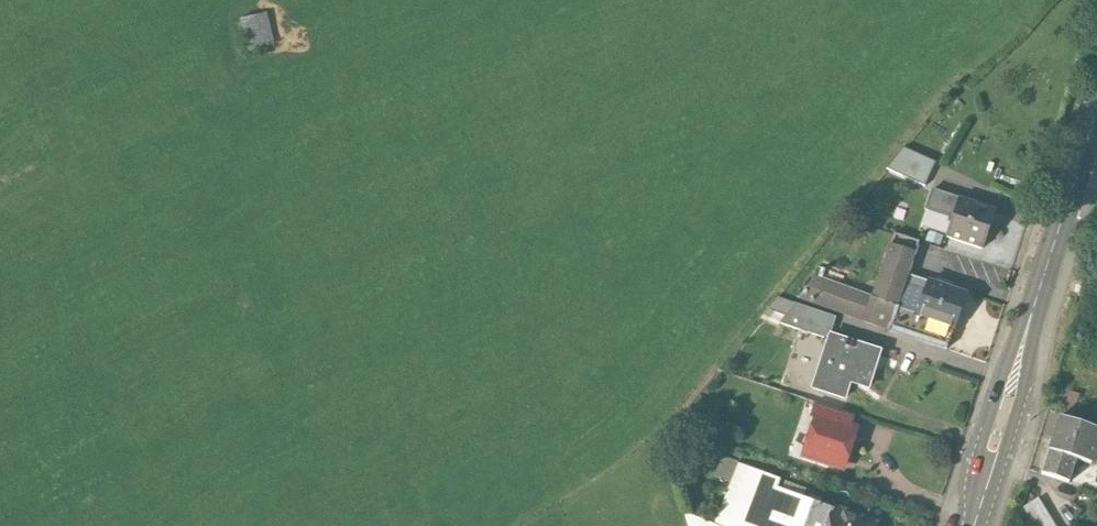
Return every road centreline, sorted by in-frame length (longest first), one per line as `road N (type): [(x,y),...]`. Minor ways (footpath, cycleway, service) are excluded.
road 1 (secondary): [(1096,113),(974,525)]

